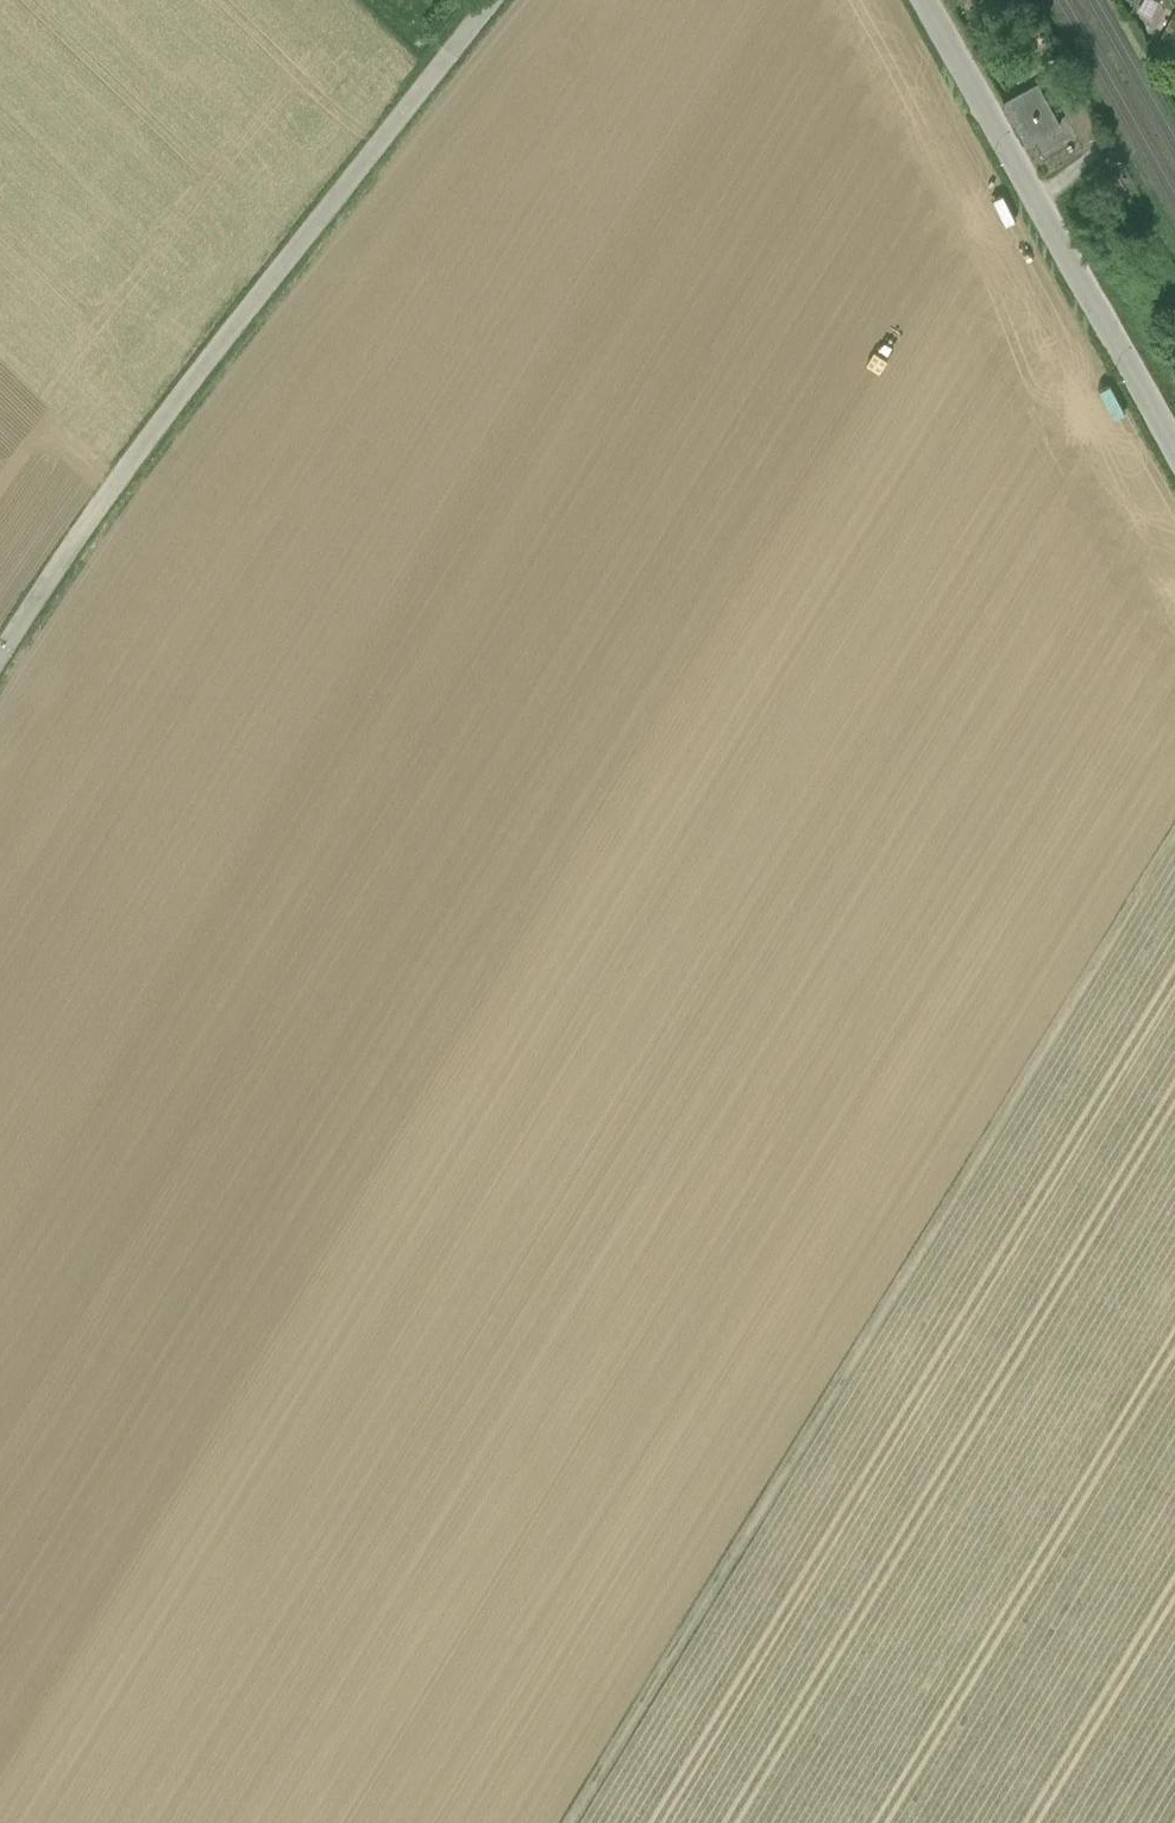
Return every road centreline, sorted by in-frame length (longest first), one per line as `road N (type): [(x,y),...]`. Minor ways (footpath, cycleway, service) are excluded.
road 1 (unclassified): [(492,0),(75,537),(0,659)]
road 2 (unclassified): [(926,0),(1174,446)]

